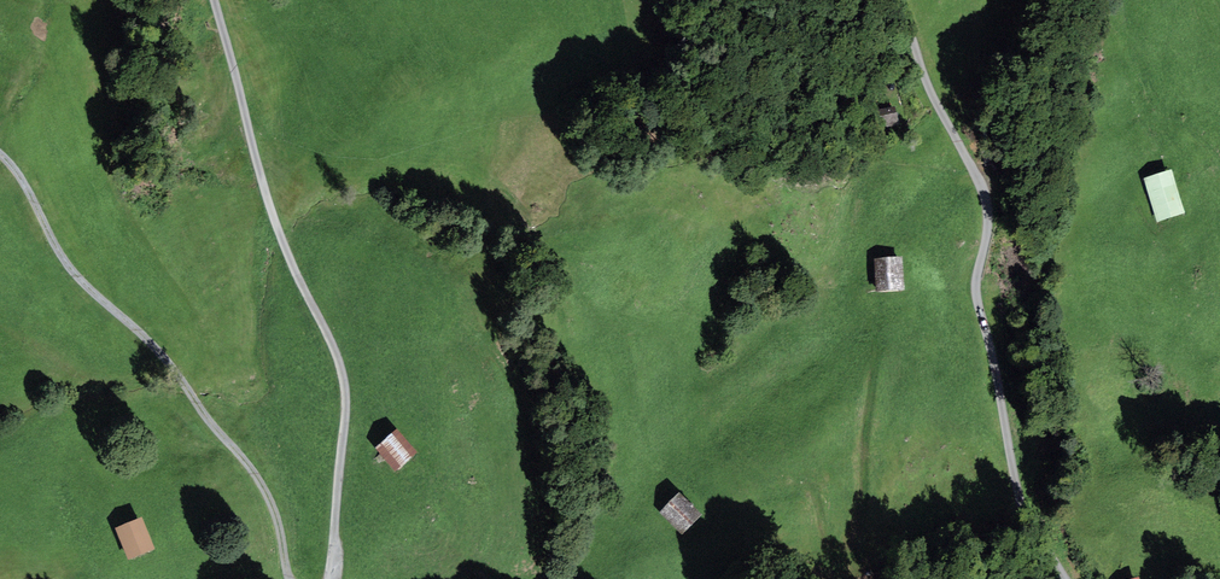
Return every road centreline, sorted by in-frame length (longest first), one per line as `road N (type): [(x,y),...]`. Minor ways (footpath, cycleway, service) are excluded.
road 1 (unclassified): [(1066,578),(1018,486),(977,290),(984,199),(896,0)]
road 2 (unclassified): [(214,0),(272,207),(344,379),(331,578)]
road 3 (track): [(290,578),(266,494),(247,464),(148,341),(61,255),(18,172),(0,156)]

